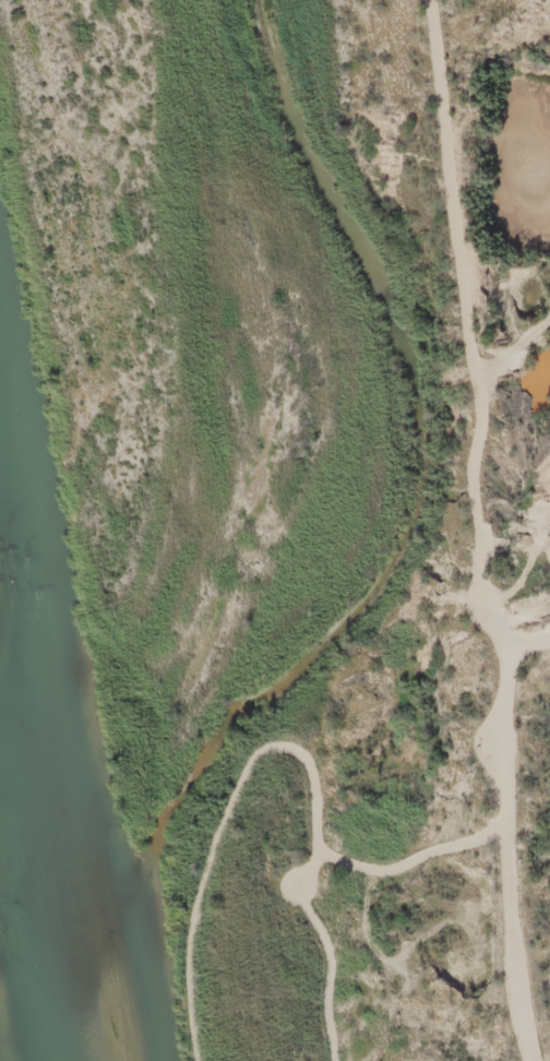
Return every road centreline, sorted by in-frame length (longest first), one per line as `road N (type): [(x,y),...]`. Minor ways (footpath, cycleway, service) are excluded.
road 1 (residential): [(396,0),(421,126),(485,658),(503,1060)]

